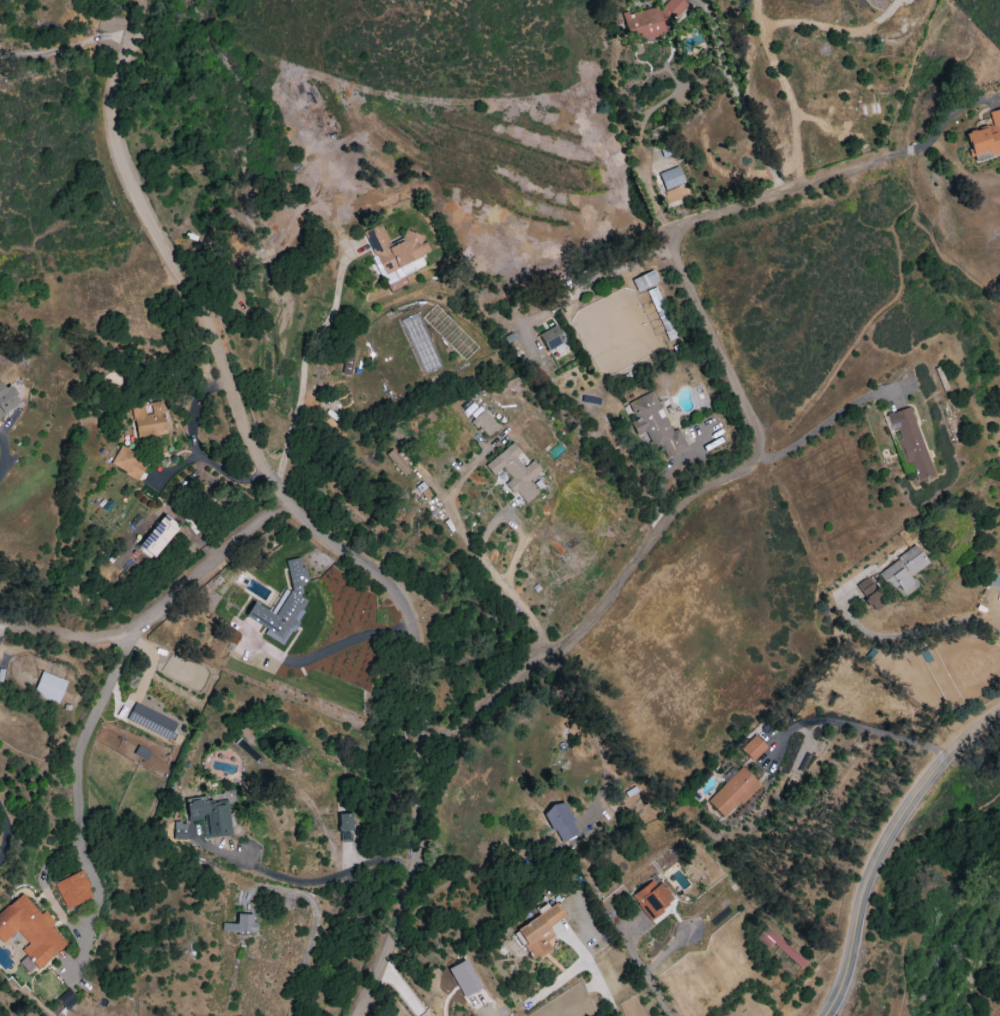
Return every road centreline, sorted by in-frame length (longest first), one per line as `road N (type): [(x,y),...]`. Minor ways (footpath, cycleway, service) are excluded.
road 1 (residential): [(137,11),(117,74),(114,127),(129,182),(222,353),(267,476),(324,538),(390,588),(414,638),(424,716),(414,853),(403,907),(358,1015)]
road 2 (residential): [(424,740),(449,733),(586,623),(660,521),(758,454),(714,331),(670,246),(681,231),(882,160)]
road 3 (tertiary): [(999,713),(949,753),(881,850),(823,1015)]
road 4 (residential): [(286,503),(120,632),(100,636),(0,619)]

